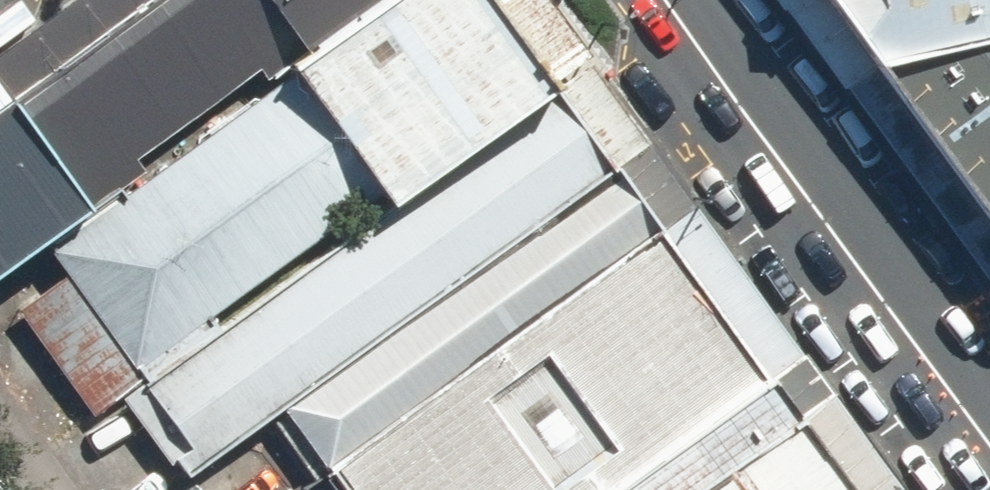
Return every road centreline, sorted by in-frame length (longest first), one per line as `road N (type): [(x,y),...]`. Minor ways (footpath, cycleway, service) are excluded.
road 1 (tertiary): [(675,0),(989,444)]

